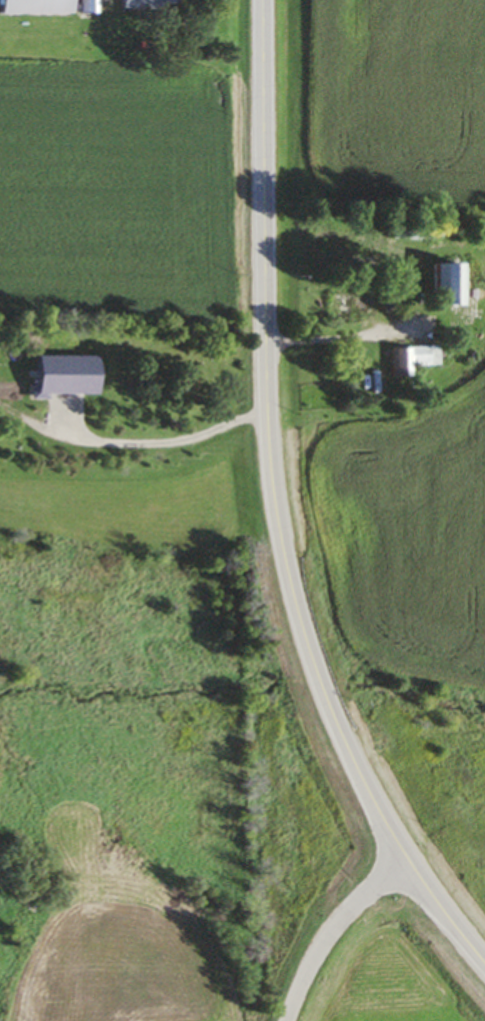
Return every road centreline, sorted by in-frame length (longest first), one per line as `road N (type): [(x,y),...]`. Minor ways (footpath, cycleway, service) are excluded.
road 1 (secondary): [(484,968),(399,861),(365,800),(319,697),(285,582),(266,442),(263,0)]
road 2 (residential): [(399,861),(315,956),(284,1020)]

